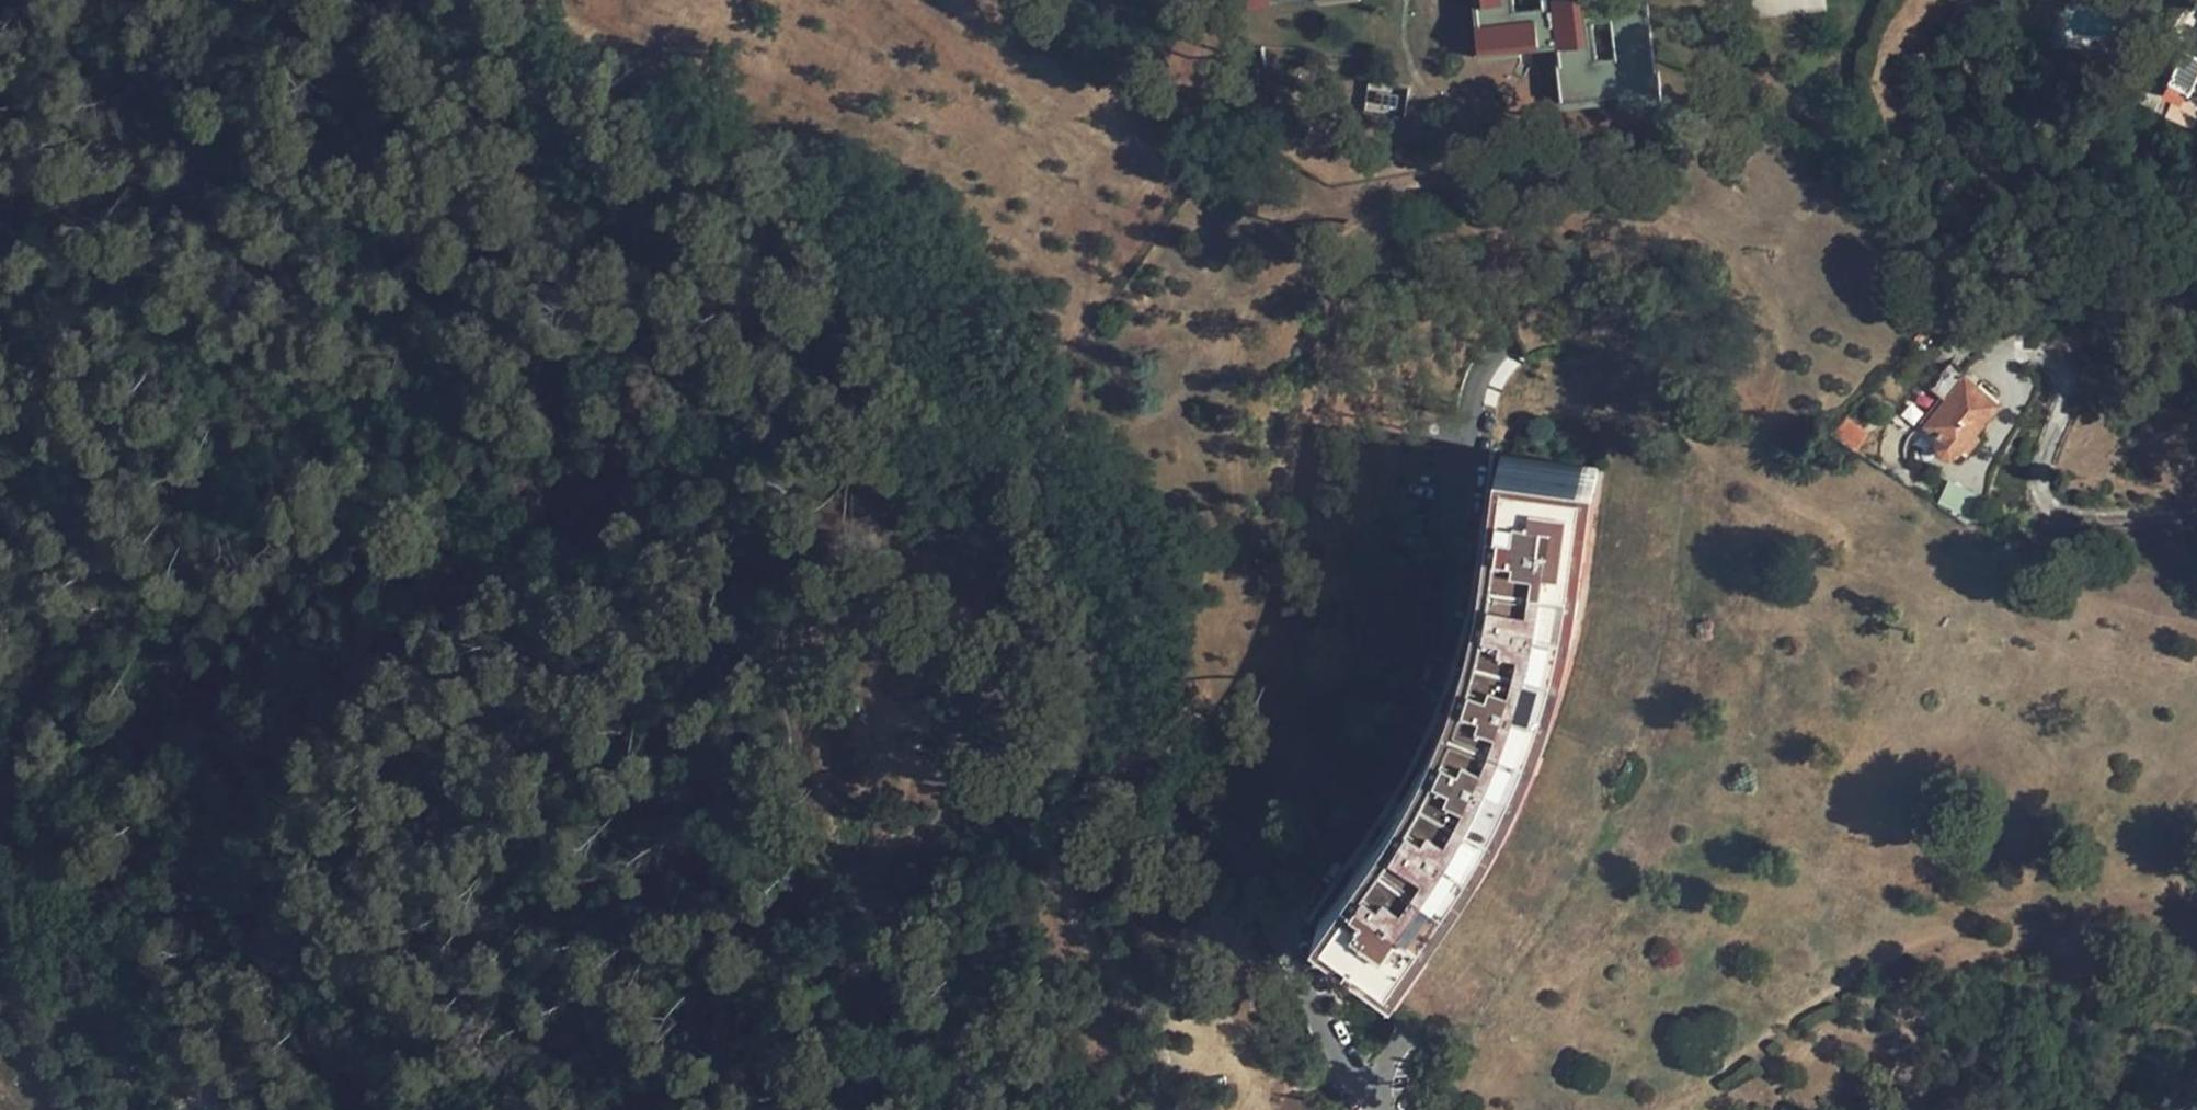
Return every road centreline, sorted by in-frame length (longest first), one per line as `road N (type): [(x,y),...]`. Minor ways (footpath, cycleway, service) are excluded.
road 1 (track): [(1291,931),(1207,937),(1193,962),(1218,1022),(1211,1034),(1167,1023),(1105,976),(1057,881),(1040,785),(1053,689),(1037,600),(1026,401)]
road 2 (residential): [(1514,352),(1494,359),(1479,384),(1454,600),(1429,681),(1379,785),(1290,904),(1291,943),(1327,1038),(1368,1109)]

